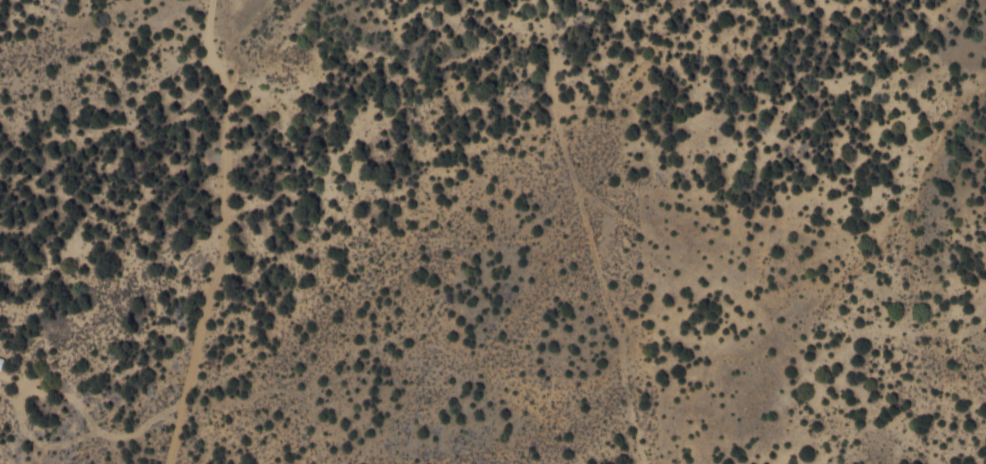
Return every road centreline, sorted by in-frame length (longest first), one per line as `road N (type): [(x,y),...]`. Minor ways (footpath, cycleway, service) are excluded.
road 1 (residential): [(165,463),(184,397),(232,85),(305,26),(424,0)]

